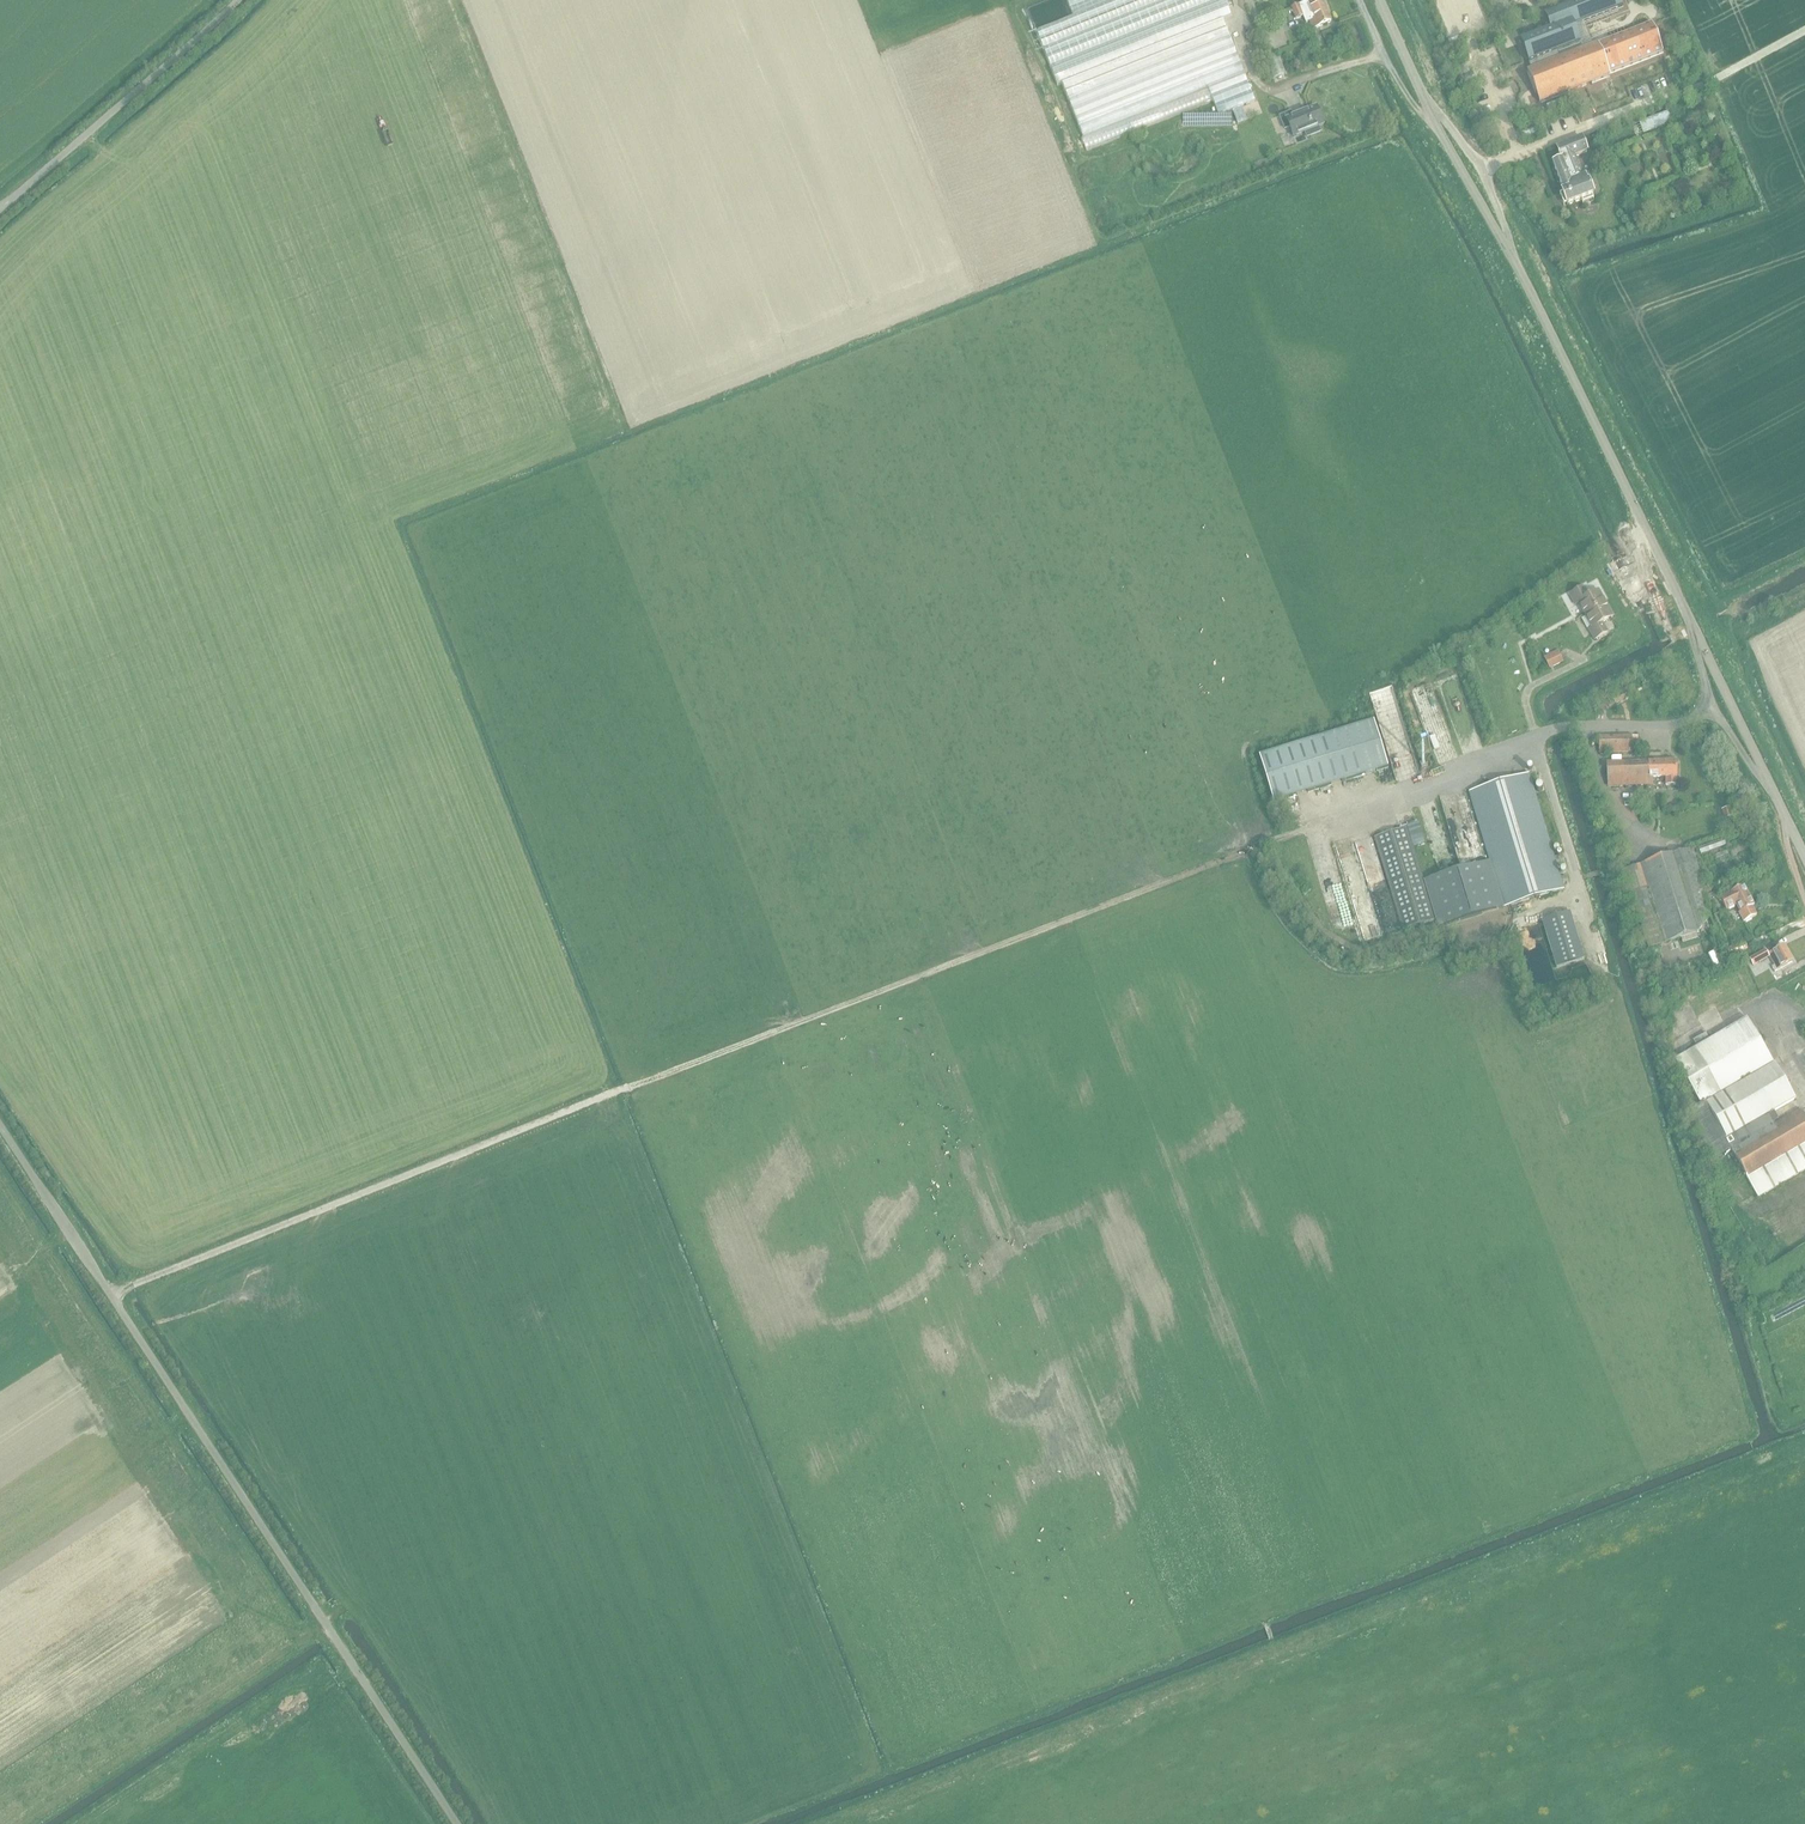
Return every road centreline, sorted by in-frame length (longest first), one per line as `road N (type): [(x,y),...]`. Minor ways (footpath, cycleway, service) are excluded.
road 1 (unclassified): [(1804,853),(1380,0)]
road 2 (unclassified): [(456,1823),(0,1127)]
road 3 (unclassified): [(0,207),(238,0)]

